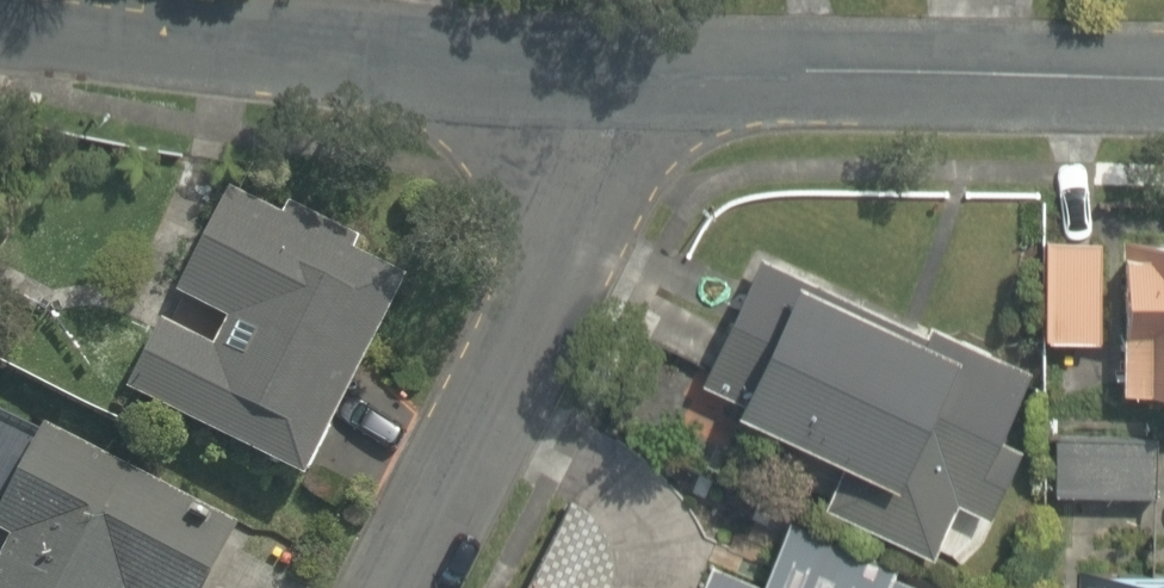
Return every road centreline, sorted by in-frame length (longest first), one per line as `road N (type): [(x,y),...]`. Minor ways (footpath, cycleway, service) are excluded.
road 1 (residential): [(0,6),(658,78)]
road 2 (residential): [(411,587),(658,78)]
road 3 (residential): [(658,78),(1163,82)]

